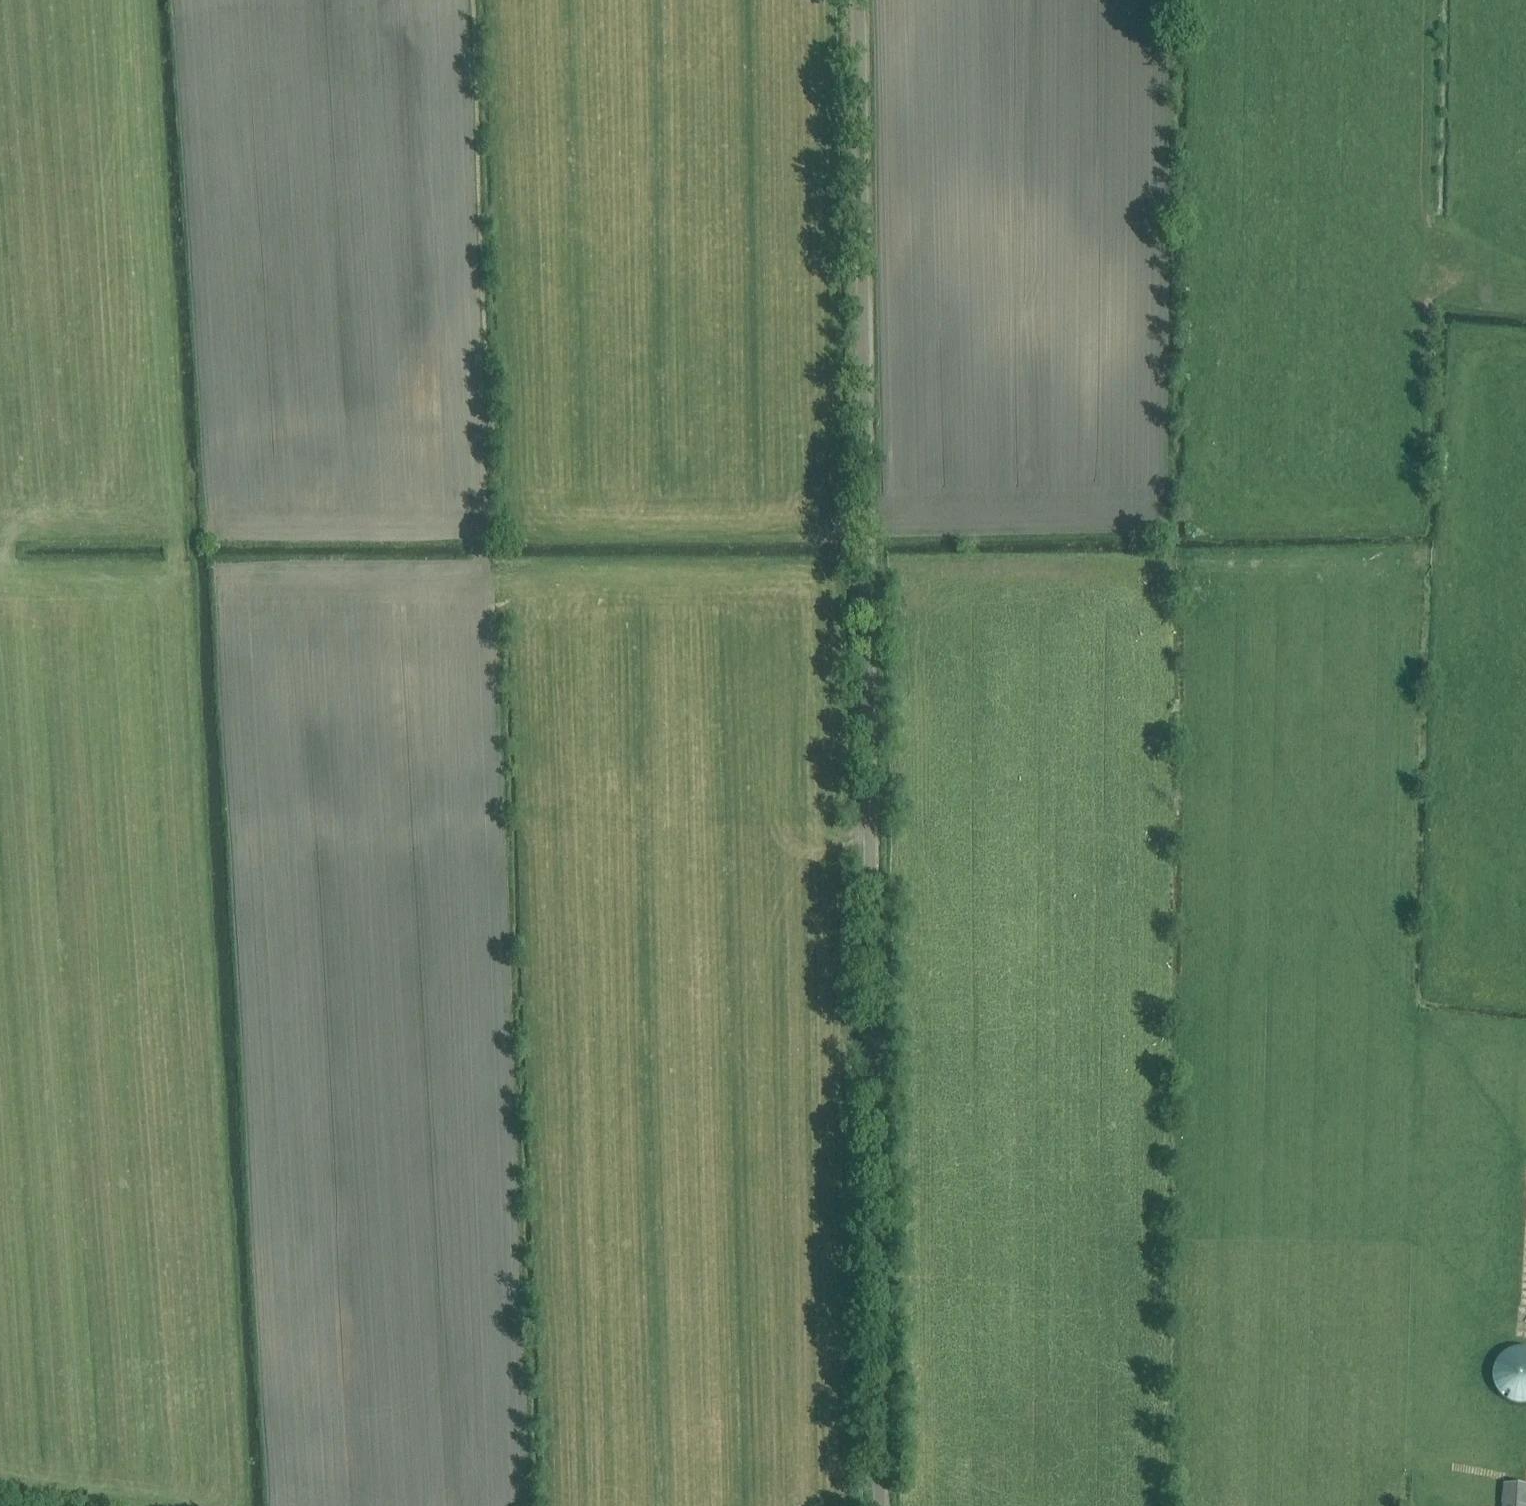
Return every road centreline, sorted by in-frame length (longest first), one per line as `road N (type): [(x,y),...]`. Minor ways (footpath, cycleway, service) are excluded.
road 1 (unclassified): [(879,1505),(869,667),(850,0)]

